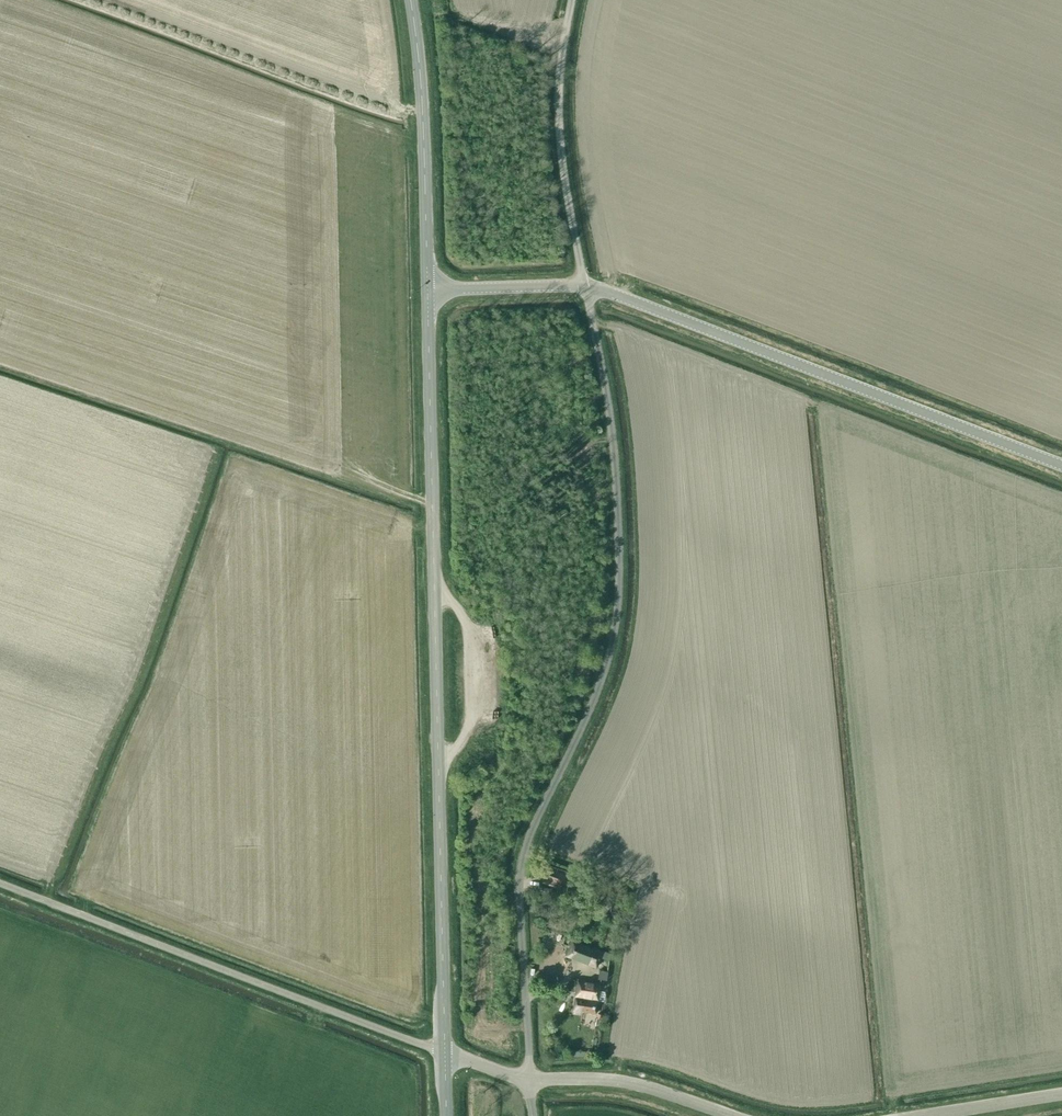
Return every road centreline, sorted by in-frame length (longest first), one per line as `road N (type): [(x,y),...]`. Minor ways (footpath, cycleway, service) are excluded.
road 1 (unclassified): [(529,1079),(521,871),(528,838),(604,670),(617,609),(611,429),(585,287)]
road 2 (secondary): [(445,1053),(427,289)]
road 3 (unclassified): [(1061,466),(585,287)]
road 4 (unclassified): [(445,1053),(0,883)]
road 5 (unclassified): [(585,287),(558,116),(571,0)]
road 6 (secondary): [(427,289),(424,125),(410,0)]
road 7 (unclassified): [(733,1115),(618,1081),(529,1079)]
road 8 (unclassified): [(585,287),(427,289)]
road 9 (unclassified): [(1061,1093),(917,1115)]

